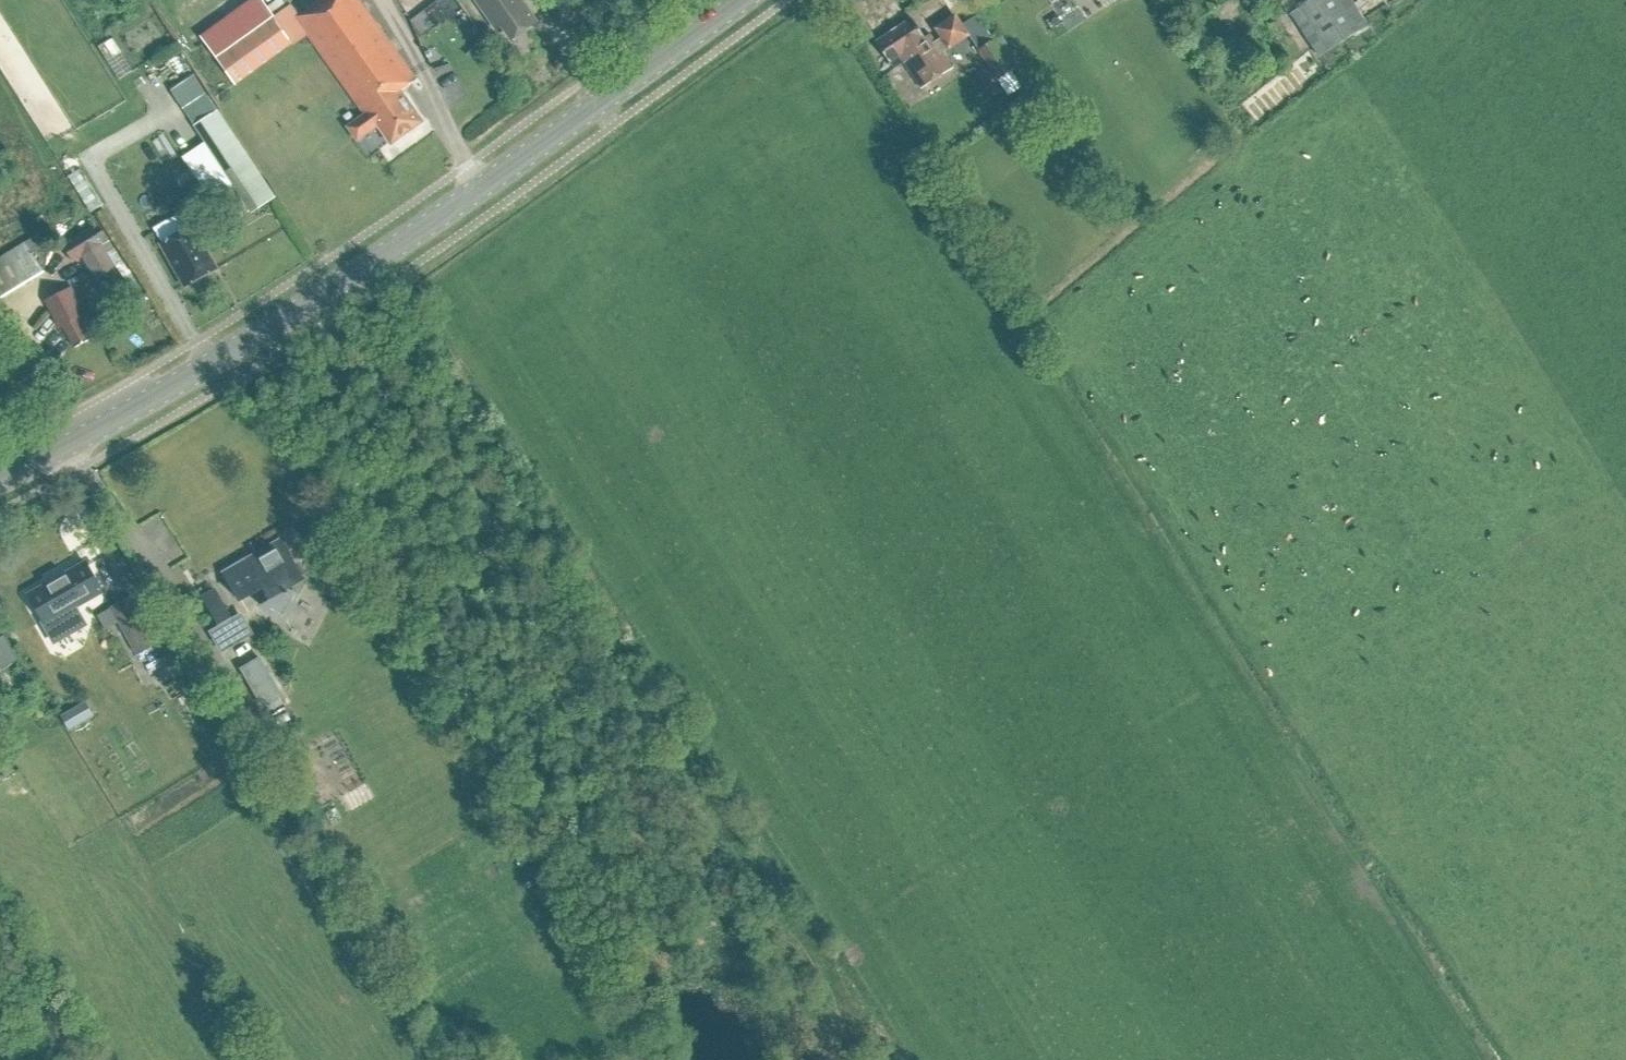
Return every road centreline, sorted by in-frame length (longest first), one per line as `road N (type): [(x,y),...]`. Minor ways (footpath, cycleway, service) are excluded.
road 1 (primary): [(0,481),(370,263),(741,0)]
road 2 (track): [(0,935),(78,1059)]

